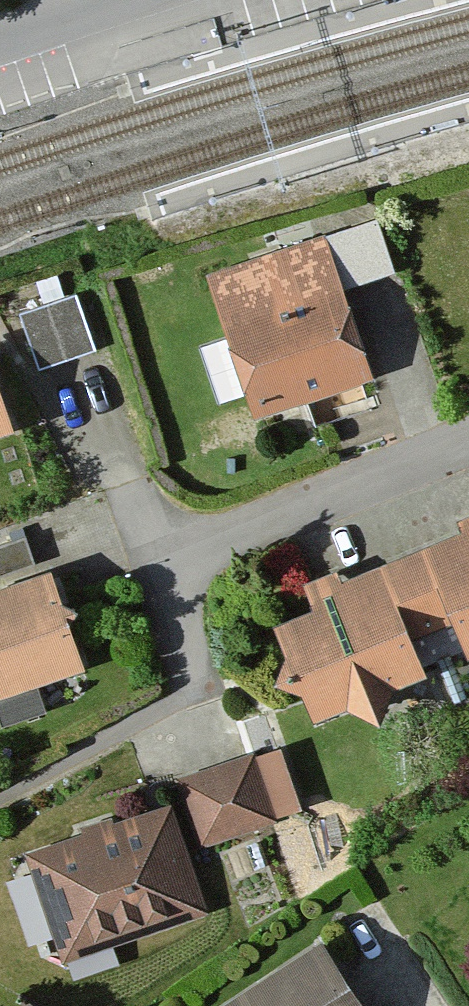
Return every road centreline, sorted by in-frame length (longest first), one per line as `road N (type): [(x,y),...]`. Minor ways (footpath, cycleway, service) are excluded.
road 1 (residential): [(468,442),(159,567),(197,693)]
road 2 (unclassified): [(0,36),(120,0)]

